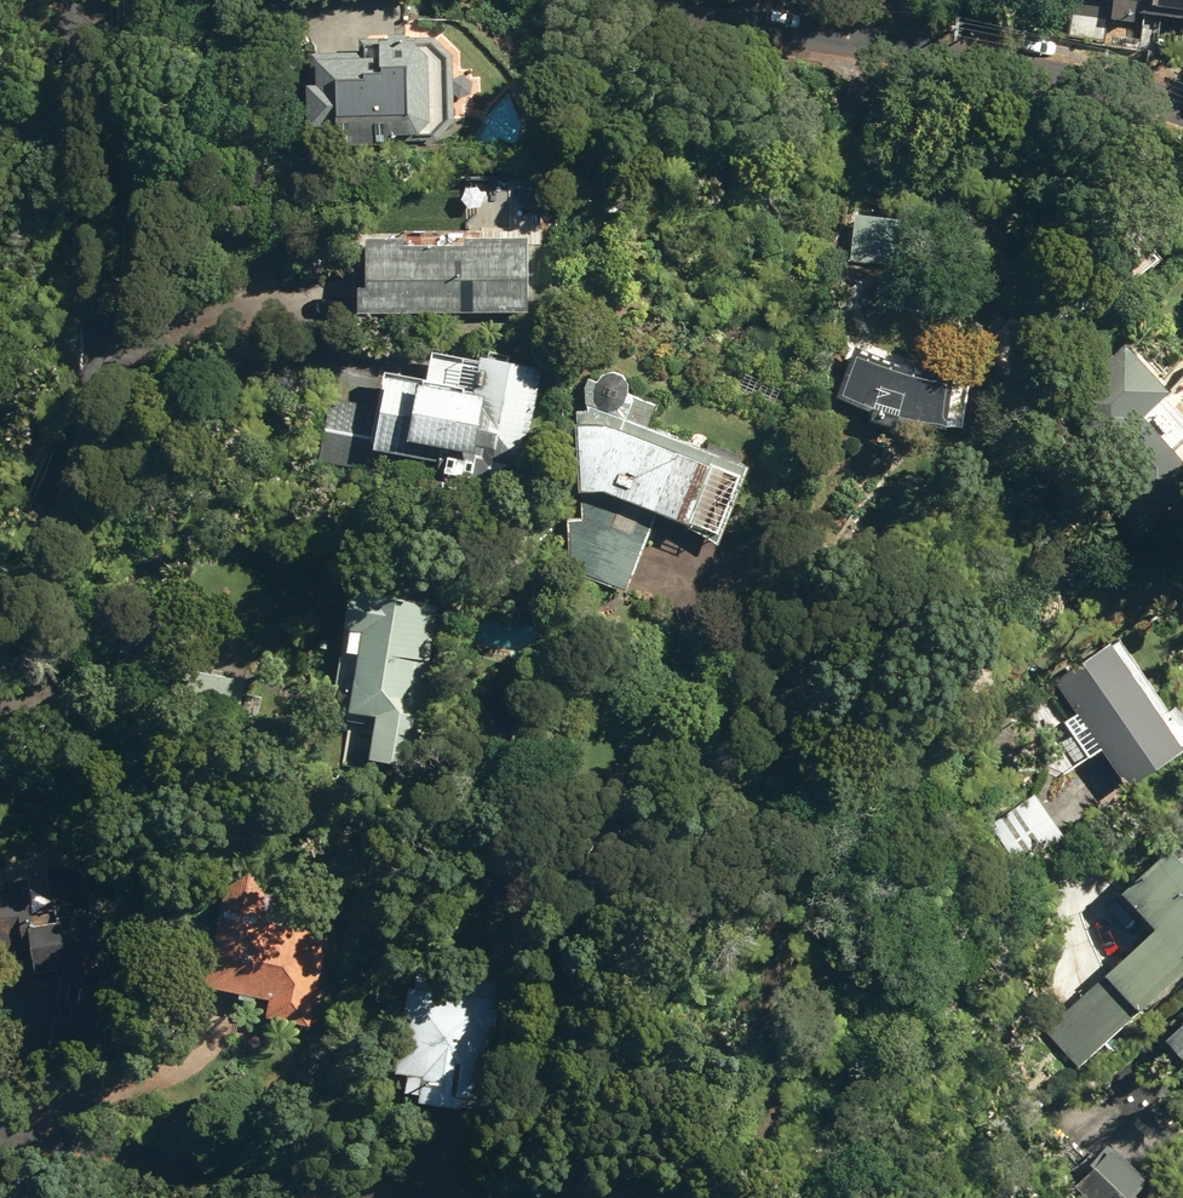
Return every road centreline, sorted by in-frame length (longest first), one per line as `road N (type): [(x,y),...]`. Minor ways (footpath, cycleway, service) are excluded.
road 1 (residential): [(0,739),(28,689),(72,505),(70,0)]
road 2 (tertiary): [(758,0),(936,39),(1106,90),(1169,117),(1182,132)]
road 3 (residential): [(325,1197),(0,1135)]

